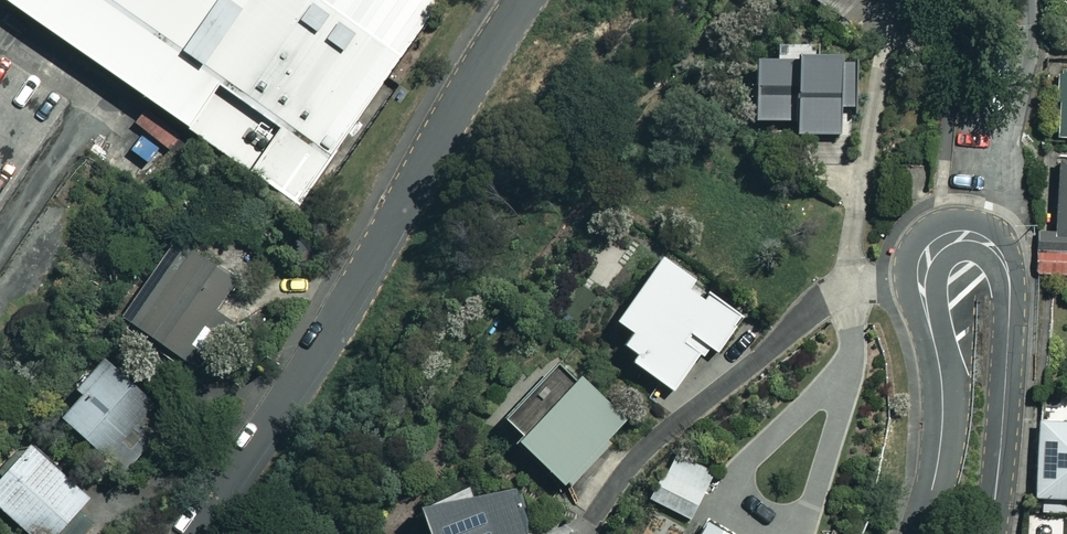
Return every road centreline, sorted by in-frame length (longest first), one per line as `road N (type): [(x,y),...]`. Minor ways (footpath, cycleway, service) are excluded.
road 1 (residential): [(917,533),(943,409),(922,265),(937,243),(962,234),(995,249),(1008,282),(990,533)]
road 2 (residential): [(194,533),(365,275),(522,0)]

